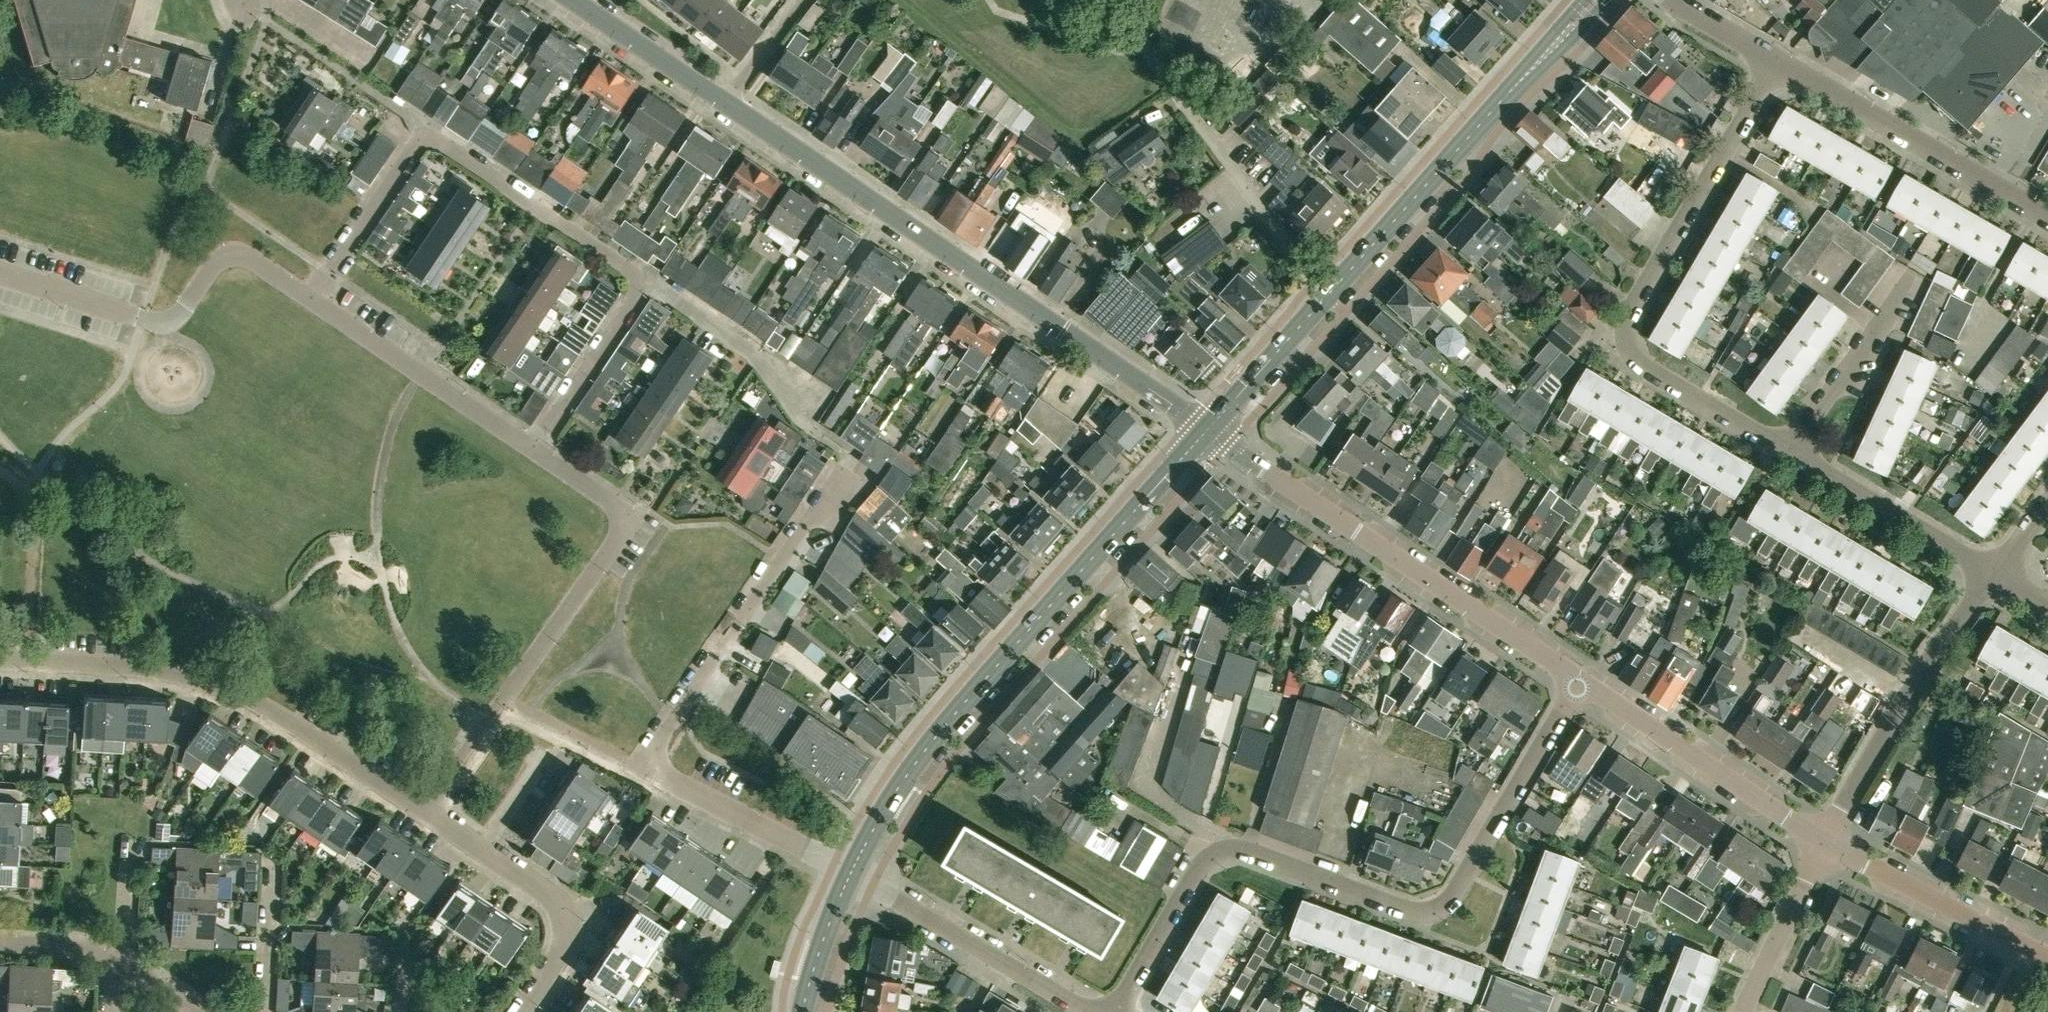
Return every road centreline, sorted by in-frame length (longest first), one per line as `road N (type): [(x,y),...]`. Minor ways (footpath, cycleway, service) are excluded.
road 1 (residential): [(1211,432),(575,0)]
road 2 (residential): [(1993,572),(1629,360),(1625,318),(1776,62)]
road 3 (residential): [(1116,1011),(1211,859),(1247,854),(1419,914),(1445,908),(1581,680)]
road 4 (residential): [(852,871),(645,769),(844,466)]
road 5 (secondary): [(852,871),(891,800),(999,663),(1211,432)]
road 6 (residential): [(421,814),(620,535),(621,510),(603,492),(530,447)]
road 7 (residential): [(314,302),(428,139),(449,145),(645,279)]
road 8 (residential): [(421,814),(204,686),(152,674),(0,665)]
road 9 (residential): [(1581,680),(1211,432)]
road 10 (secondary): [(1327,298),(1596,0)]
road 11 (residential): [(314,302),(238,256),(226,259),(186,311),(145,321),(0,277)]
road 12 (residential): [(1327,298),(1139,35),(1147,0)]
road 13 (unclassified): [(1824,843),(1891,720),(1993,572)]
road 14 (residential): [(2047,218),(1776,62)]
road 15 (residential): [(1824,843),(1581,680)]
road 16 (residential): [(521,1011),(562,949),(555,911),(421,814)]
road 17 (unclassified): [(1091,1011),(852,871)]
road 18 (residential): [(530,447),(314,302)]
road 19 (residential): [(2047,959),(1824,843)]
road 20 (residential): [(814,396),(645,279)]
road 21 (residential): [(530,447),(645,279)]
road 22 (residential): [(1745,1011),(1824,843)]
road 23 (secondary): [(1211,432),(1327,298)]
road 24 (secondary): [(805,1011),(852,871)]
road 25 (residential): [(263,1011),(272,865)]
road 26 (residential): [(1776,62),(1671,0)]
road 27 (residential): [(124,967),(129,846)]

